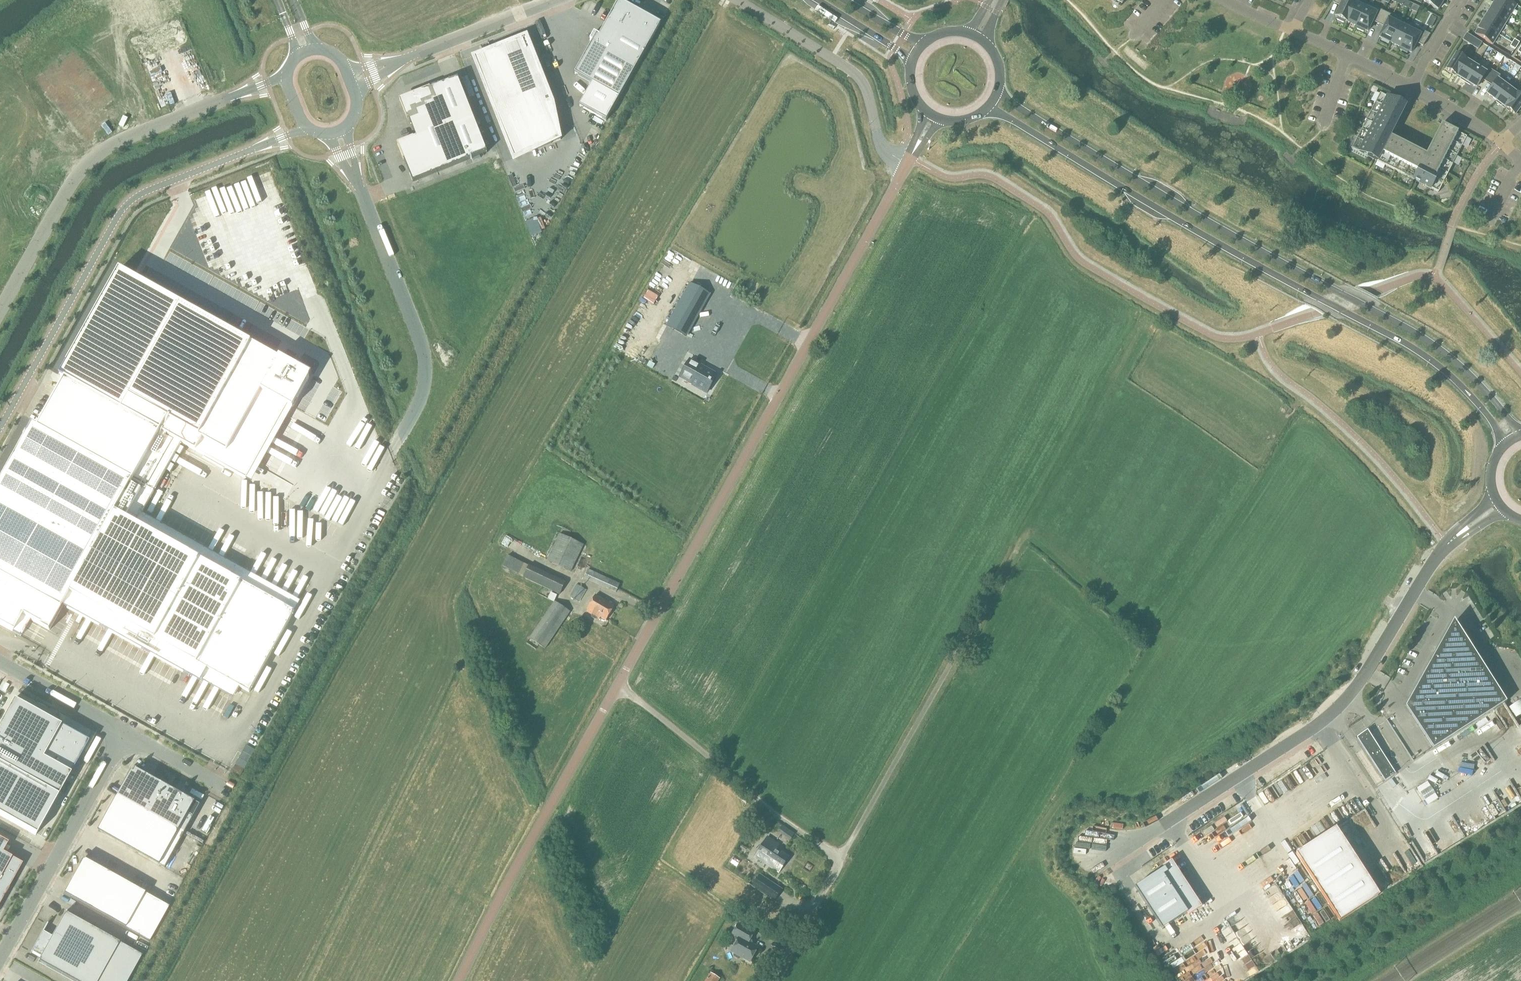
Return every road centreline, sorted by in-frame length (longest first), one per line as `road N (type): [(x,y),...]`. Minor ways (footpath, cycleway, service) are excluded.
road 1 (primary): [(1520,431),(1419,334),(1230,233),(997,93)]
road 2 (primary): [(988,107),(1422,354),(1475,401),(1505,445)]
road 3 (unclassified): [(619,684),(907,164)]
road 4 (unclassified): [(1447,544),(1358,684),(1328,716),(1142,839),(1112,846)]
road 5 (unclassified): [(0,425),(120,211),(139,191),(308,126)]
road 6 (unclassified): [(287,74),(94,158),(0,309)]
road 7 (unclassified): [(462,980),(619,684)]
road 8 (unclassified): [(841,860),(619,684)]
road 9 (unclassified): [(360,190),(424,356),(422,391),(392,451)]
road 10 (unclassified): [(126,732),(0,959)]
road 11 (unclassified): [(907,164),(882,146),(855,72),(737,0)]
road 12 (unclassified): [(841,860),(962,646)]
road 13 (unclassified): [(550,0),(407,57)]
road 14 (unclassified): [(0,662),(126,732)]
road 15 (unclassified): [(772,980),(841,860)]
road 16 (residential): [(1294,32),(1411,87)]

